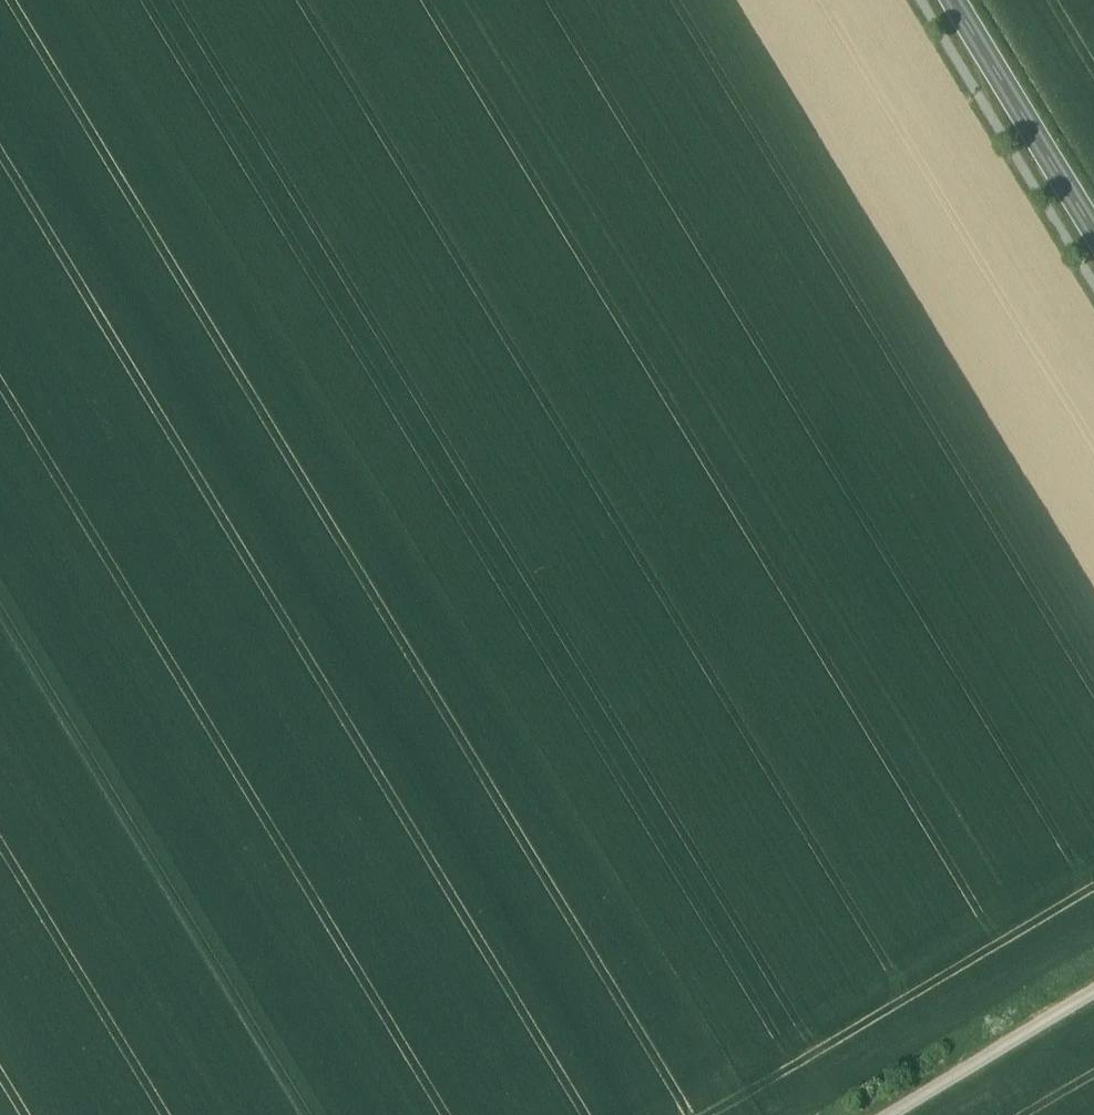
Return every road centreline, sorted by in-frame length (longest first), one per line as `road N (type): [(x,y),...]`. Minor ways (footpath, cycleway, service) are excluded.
road 1 (secondary): [(1093,225),(955,0)]
road 2 (track): [(889,1114),(1093,990)]

